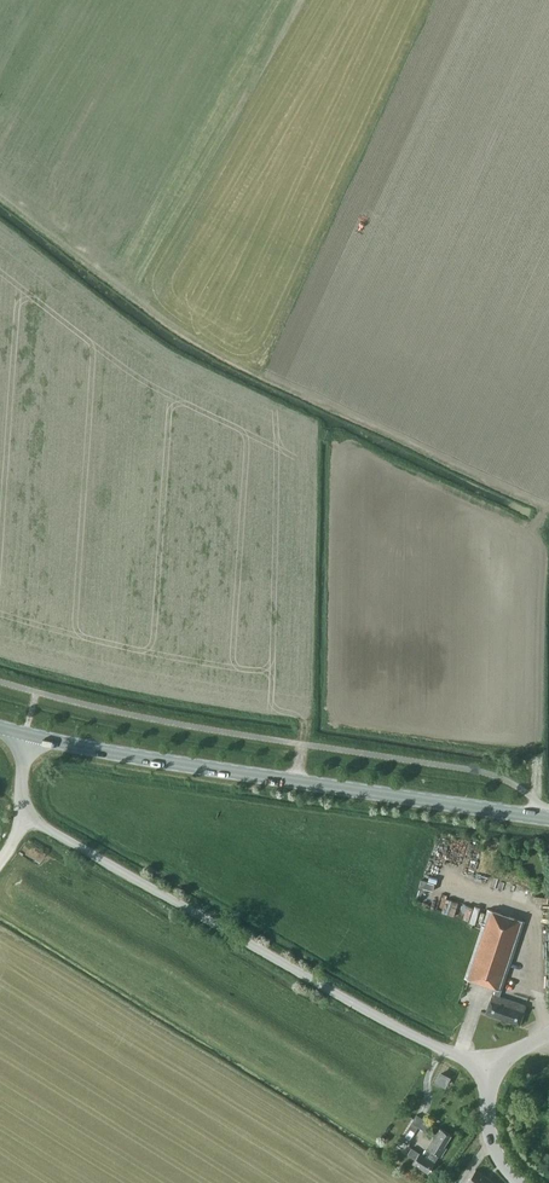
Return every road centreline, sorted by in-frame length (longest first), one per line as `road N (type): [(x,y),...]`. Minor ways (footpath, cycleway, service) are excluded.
road 1 (unclassified): [(495,1056),(446,1051),(393,1025),(29,817),(22,799),(26,733)]
road 2 (primary): [(548,818),(26,733)]
road 3 (unclassified): [(523,1182),(489,1136),(495,1056)]

